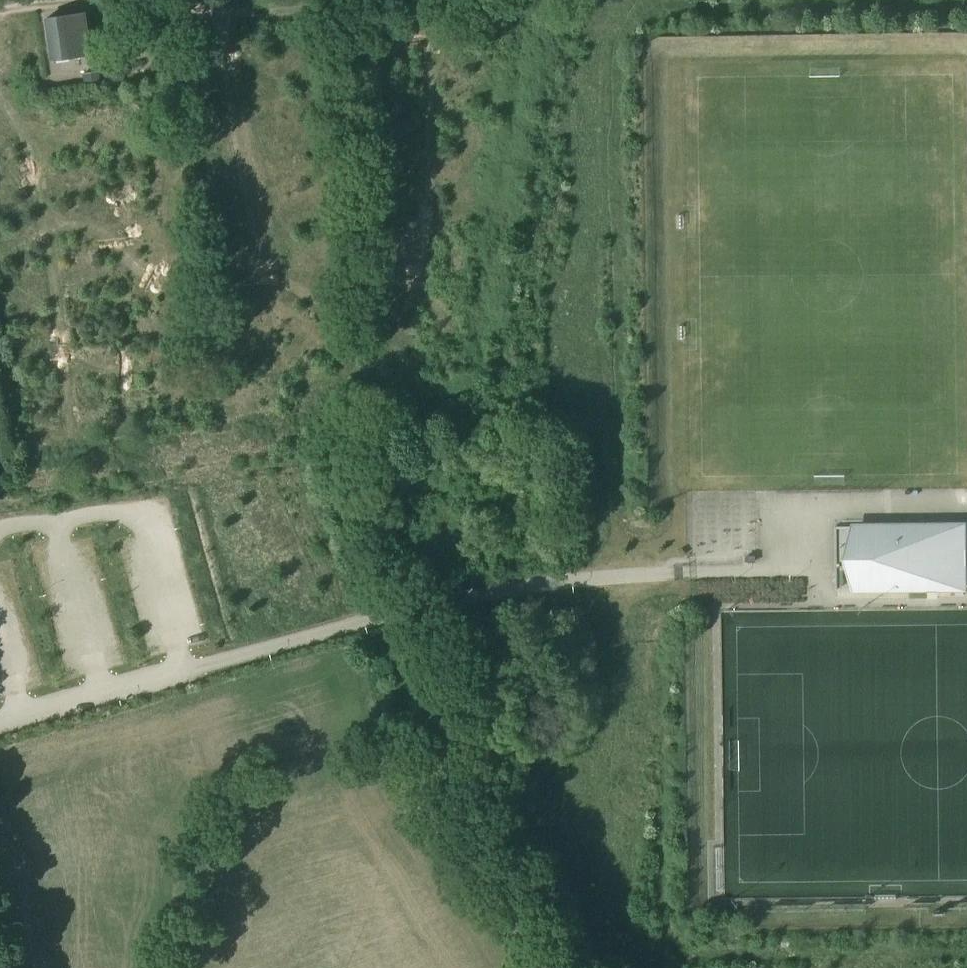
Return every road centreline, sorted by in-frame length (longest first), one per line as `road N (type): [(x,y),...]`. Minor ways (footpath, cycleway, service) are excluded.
road 1 (track): [(0,505),(405,424),(549,414),(582,432),(614,577)]
road 2 (track): [(43,226),(107,228),(132,263),(172,277),(260,263),(228,66),(224,9),(233,0)]
road 3 (track): [(260,263),(312,297),(375,321),(397,312),(418,285),(423,0)]
road 4 (track): [(0,92),(26,152),(43,226),(70,400)]
road 5 (track): [(113,0),(224,19),(379,0)]

